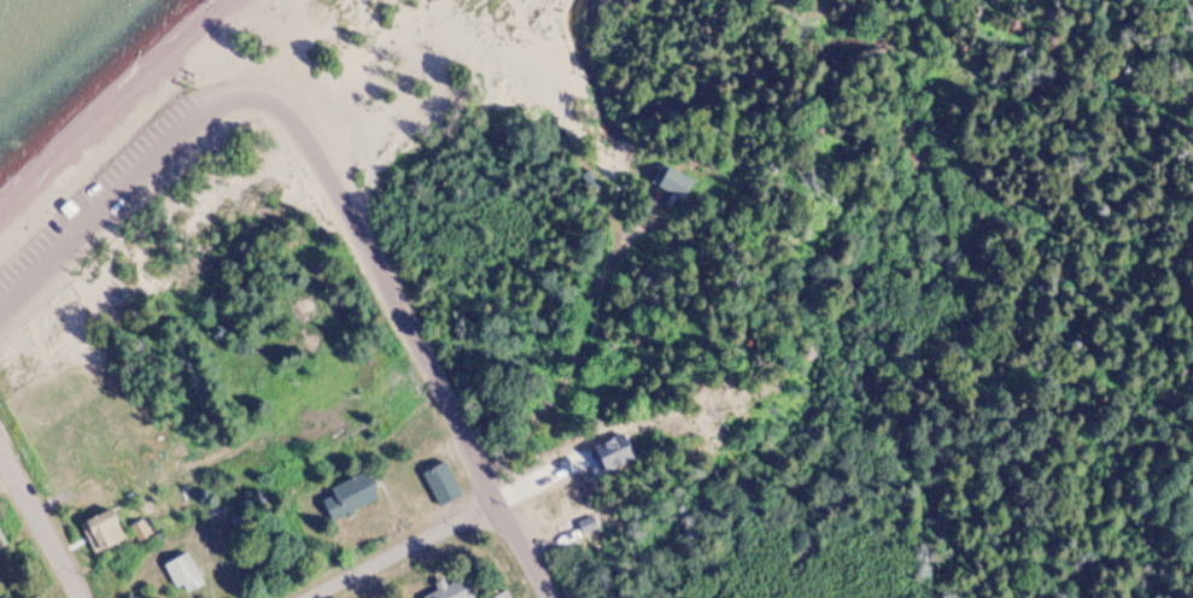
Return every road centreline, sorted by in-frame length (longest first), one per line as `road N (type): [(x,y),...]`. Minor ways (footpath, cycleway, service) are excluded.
road 1 (residential): [(544,597),(294,119)]
road 2 (track): [(493,502),(565,416),(649,0)]
road 3 (residential): [(0,325),(218,116),(269,104),(294,119)]
road 4 (residential): [(303,597),(493,502)]
road 5 (residential): [(80,597),(0,447)]

